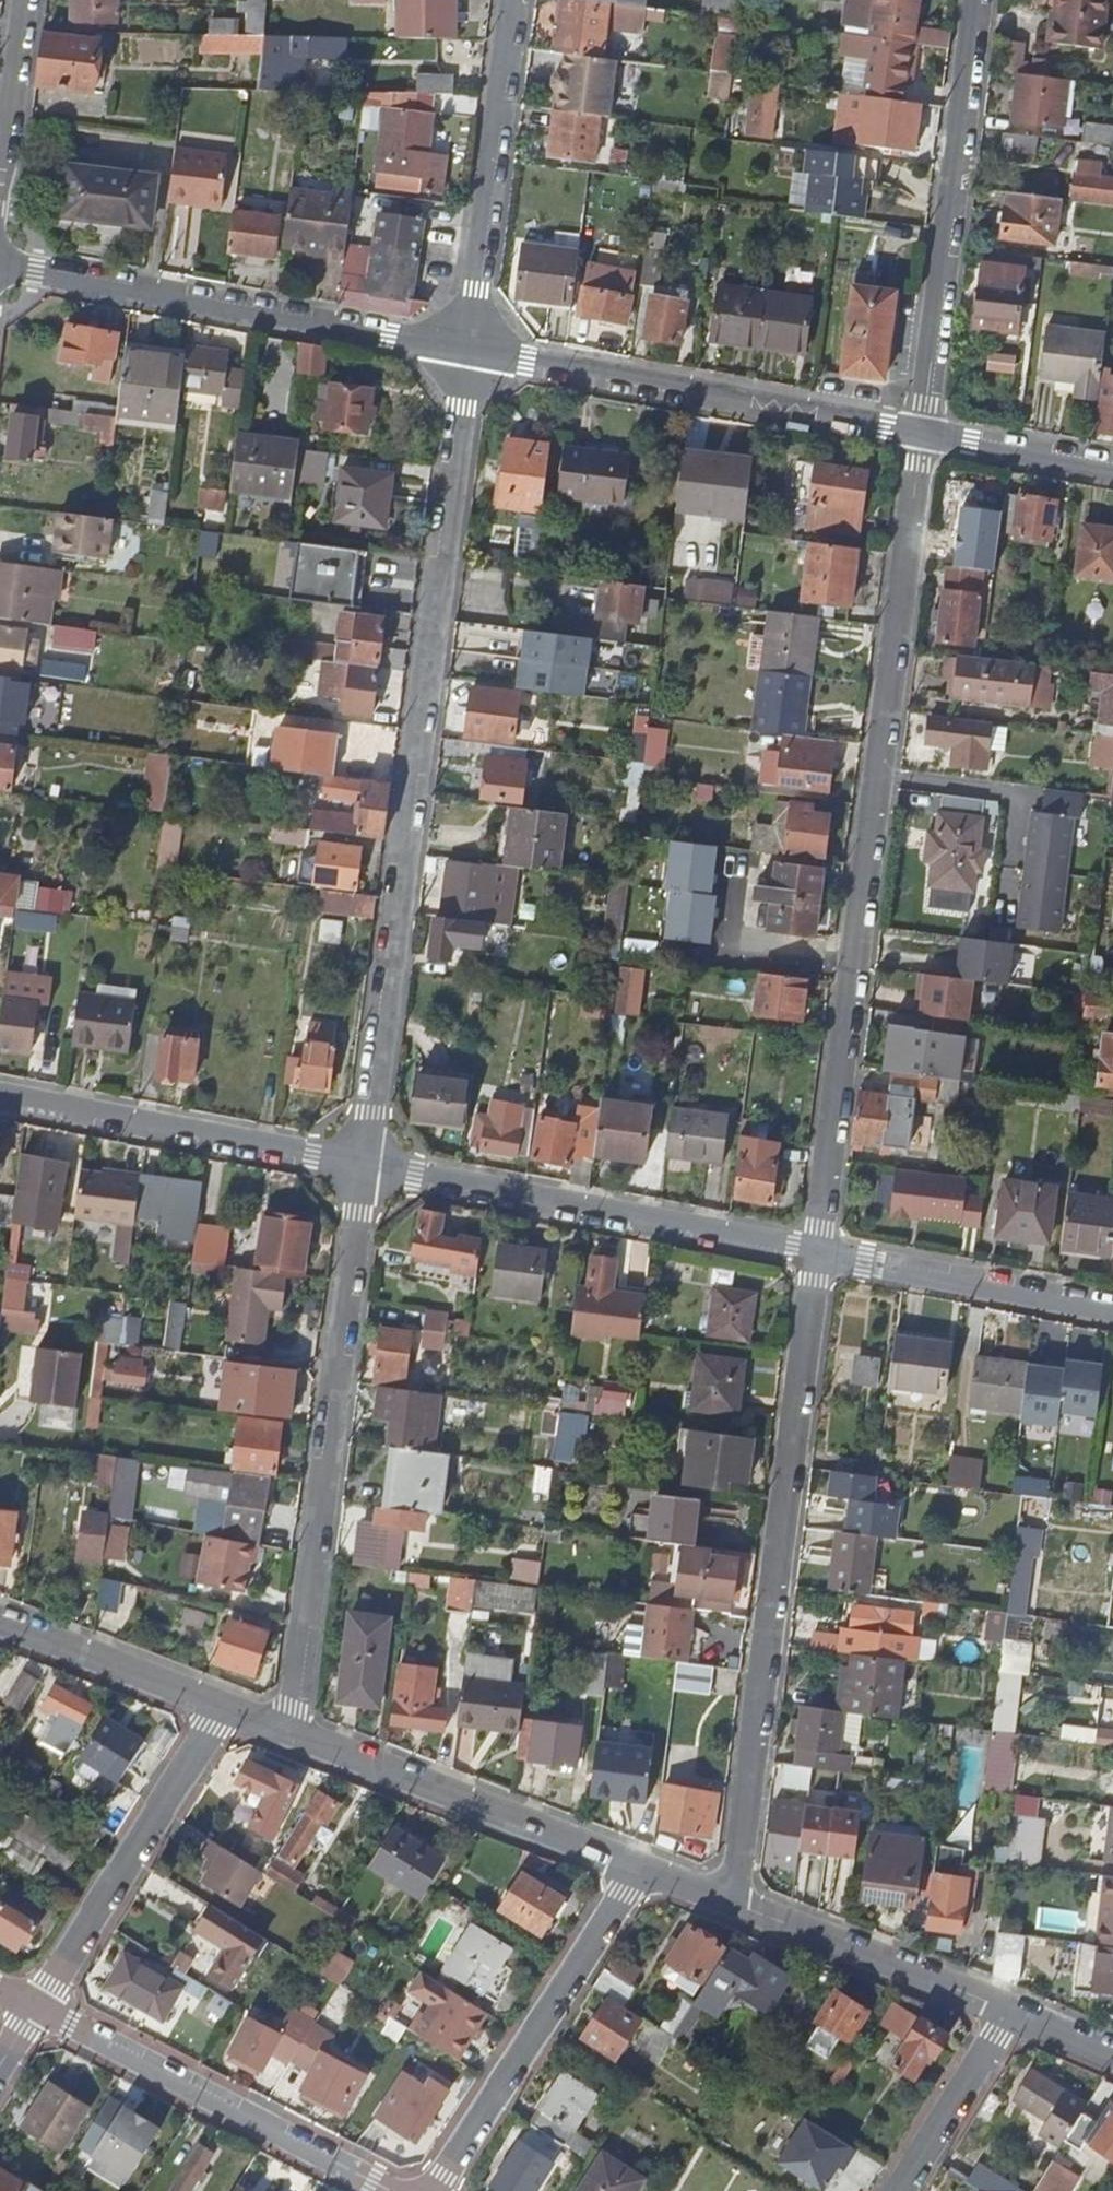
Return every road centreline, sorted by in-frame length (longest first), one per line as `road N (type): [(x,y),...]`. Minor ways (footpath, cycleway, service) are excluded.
road 1 (residential): [(816,1252),(922,433)]
road 2 (residential): [(362,1164),(470,350)]
road 3 (residential): [(816,1252),(729,1902)]
road 4 (residential): [(291,1732),(362,1164)]
road 5 (residential): [(0,266),(470,350)]
road 6 (residential): [(816,1252),(362,1164)]
road 7 (residential): [(470,350),(922,433)]
road 8 (residential): [(980,0),(922,433)]
road 9 (residential): [(35,2004),(394,2190)]
road 10 (residential): [(640,1868),(429,2190)]
road 11 (tertiary): [(291,1732),(640,1868)]
road 12 (residential): [(362,1164),(0,1097)]
road 13 (residential): [(470,350),(517,0)]
road 14 (residential): [(35,2004),(222,1705)]
road 15 (tertiary): [(729,1902),(1013,2011)]
road 16 (residential): [(1112,1312),(816,1252)]
road 17 (tertiary): [(0,1621),(222,1705)]
road 18 (residential): [(1013,2011),(901,2190)]
road 19 (residential): [(25,0),(0,199)]
road 20 (residential): [(922,433),(1112,468)]

